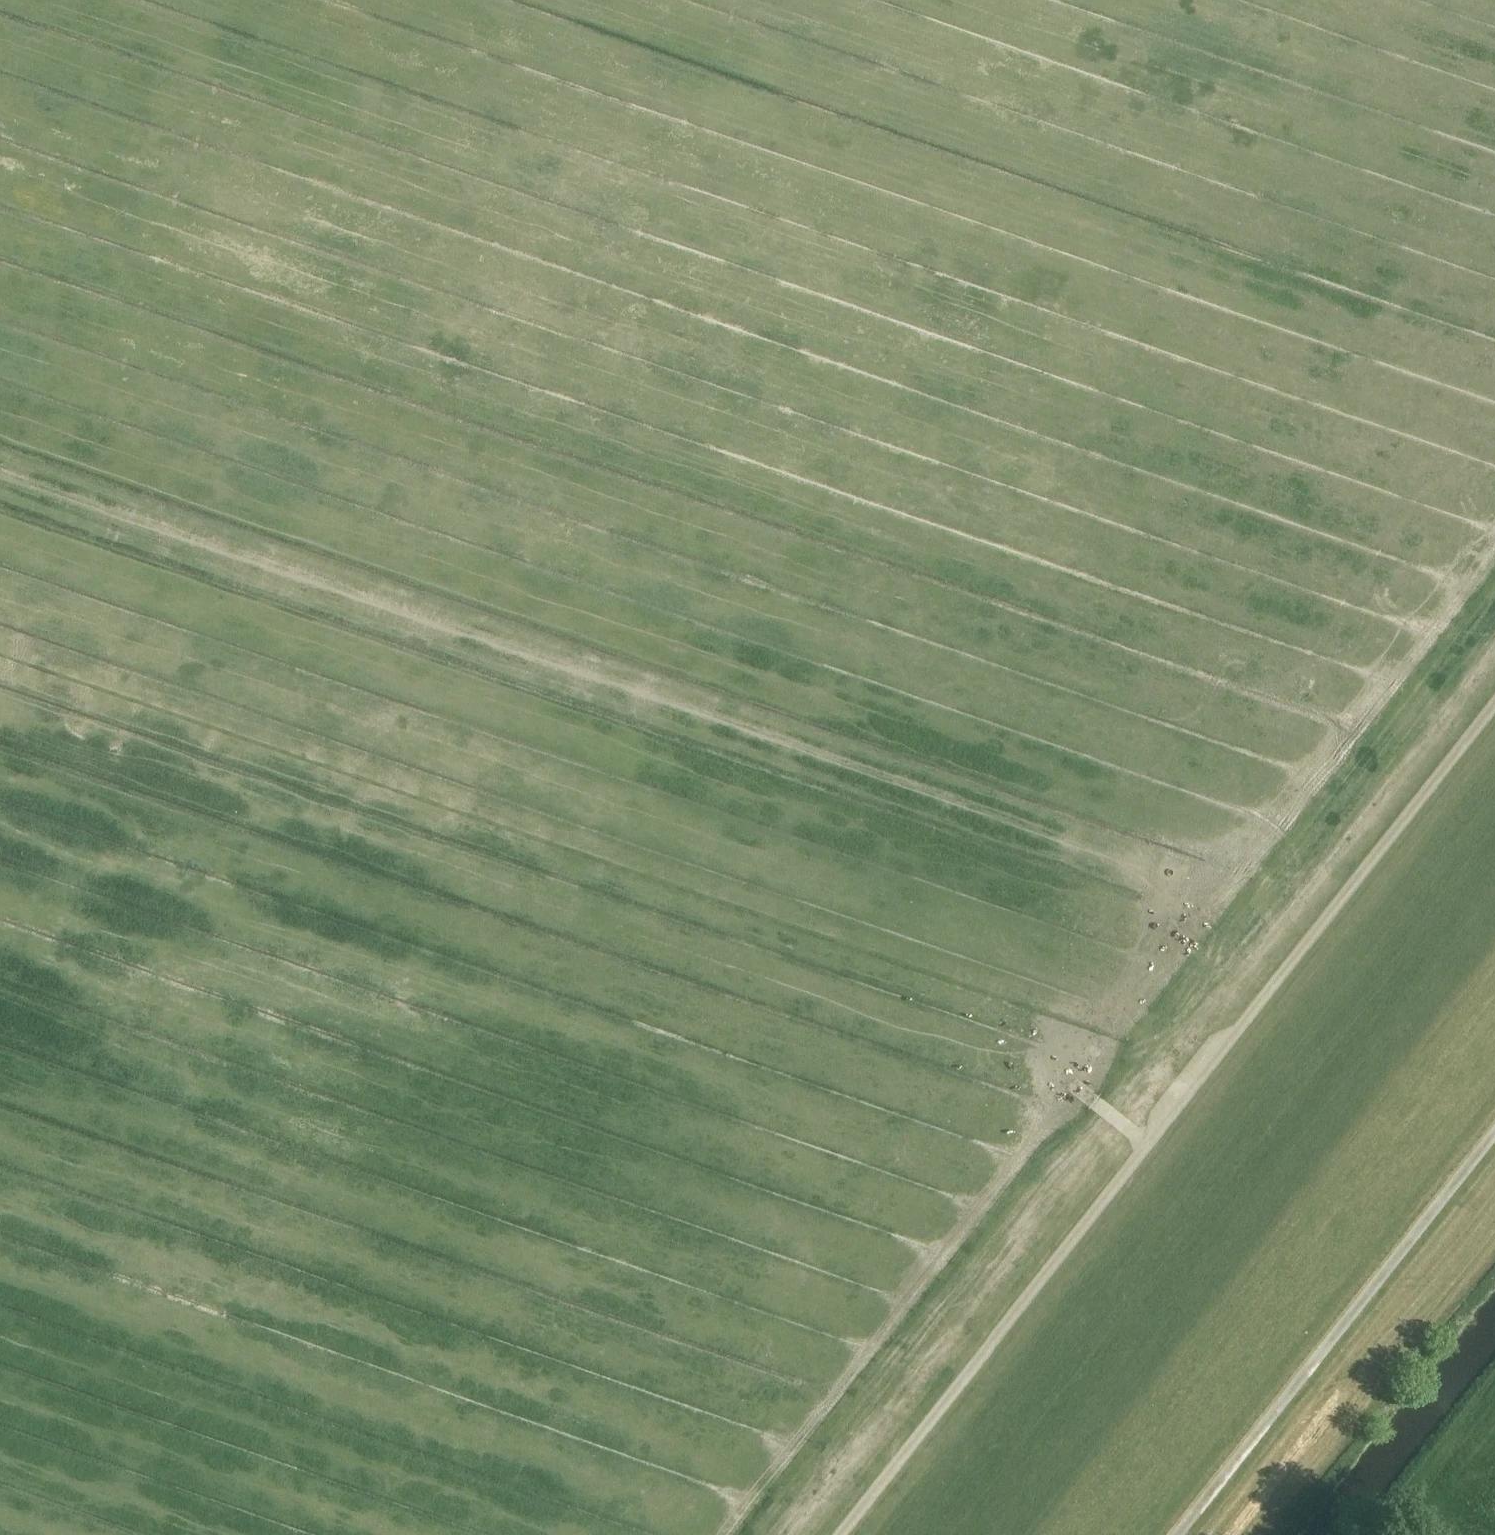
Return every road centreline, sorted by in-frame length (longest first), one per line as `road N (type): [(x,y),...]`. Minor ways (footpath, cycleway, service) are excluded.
road 1 (track): [(839,1534),(1494,699)]
road 2 (track): [(1494,1135),(1179,1534)]

